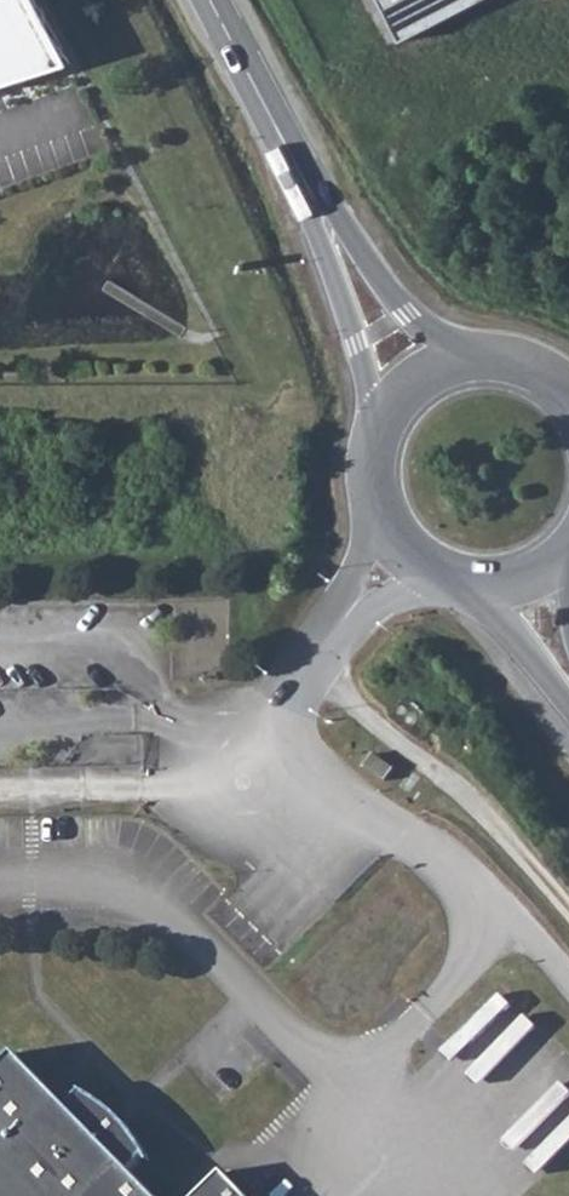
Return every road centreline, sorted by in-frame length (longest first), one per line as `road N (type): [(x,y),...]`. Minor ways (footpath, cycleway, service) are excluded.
road 1 (track): [(294,690),(332,693),(379,728),(490,821),(568,913)]
road 2 (secondary): [(287,157),(360,357),(373,434)]
road 3 (secondary): [(483,356),(388,297),(287,157)]
road 4 (track): [(0,790),(246,786)]
road 5 (secondary): [(373,434),(368,493),(392,546),(444,583)]
road 6 (secondary): [(287,157),(206,0)]
road 7 (secondary): [(444,583),(490,618),(568,707)]
road 8 (secondary): [(483,356),(436,366),(397,393),(373,434)]
road 9 (secondary): [(444,583),(483,590),(522,584),(568,551)]

